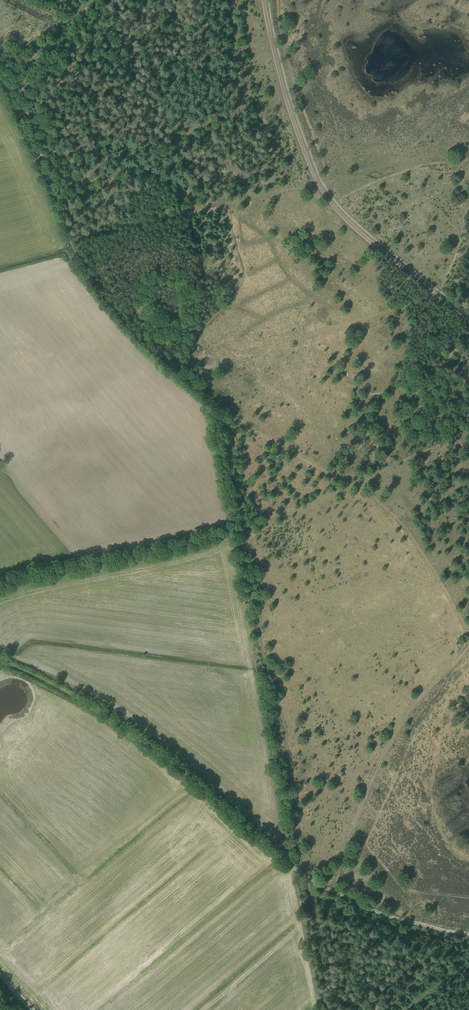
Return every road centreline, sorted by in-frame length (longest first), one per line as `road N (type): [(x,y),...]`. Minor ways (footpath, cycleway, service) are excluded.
road 1 (track): [(468,933),(404,921),(332,889),(390,745),(468,647)]
road 2 (track): [(265,0),(283,96),(325,199),(468,322)]
road 3 (track): [(0,663),(144,745),(305,878)]
road 4 (track): [(237,531),(259,610),(258,642),(285,726),(305,878)]
road 5 (track): [(190,377),(93,289),(0,86)]
road 6 (track): [(190,377),(200,330),(244,279),(230,203),(320,181)]
road 7 (track): [(0,590),(237,531)]
road 8 (track): [(468,631),(384,505),(356,483)]
road 9 (track): [(305,878),(326,980),(359,1009)]
road 10 (track): [(218,406),(237,531)]

